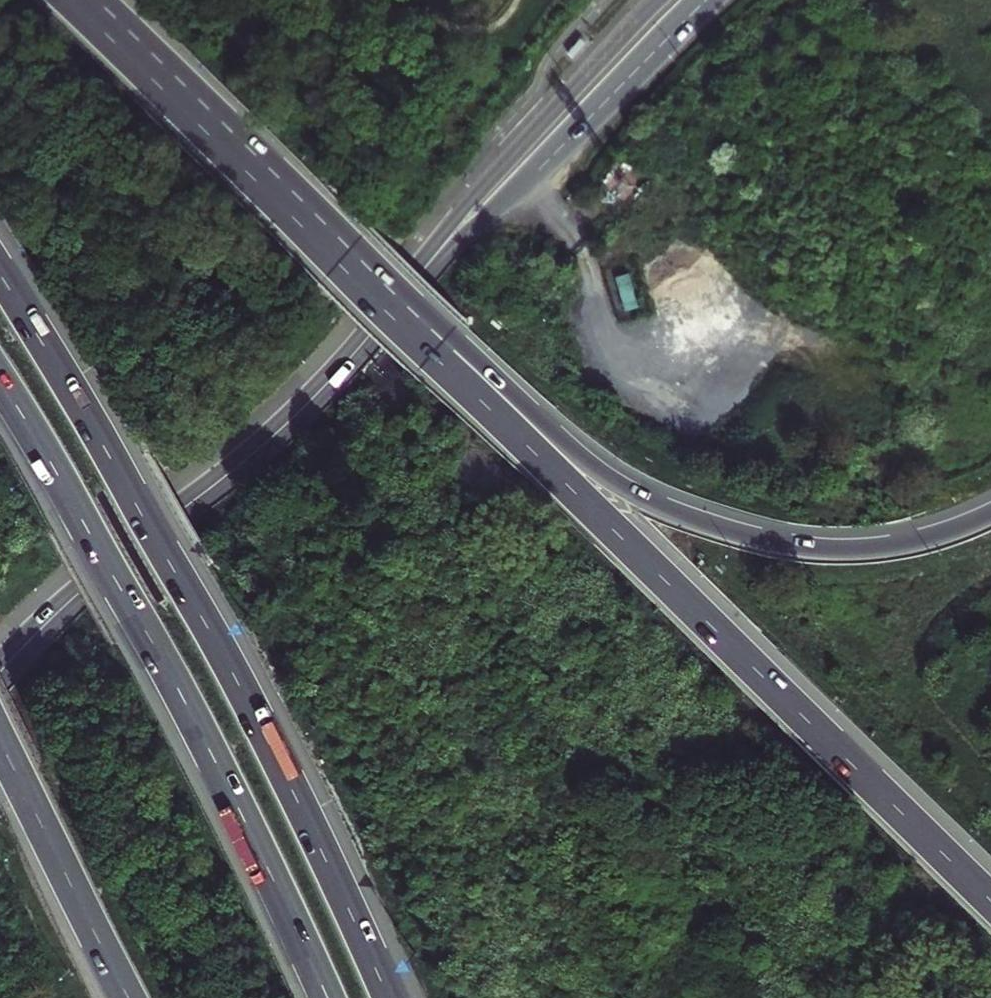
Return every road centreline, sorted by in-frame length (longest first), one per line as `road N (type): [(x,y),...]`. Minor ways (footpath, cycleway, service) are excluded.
road 1 (motorway): [(990,902),(335,259),(261,173)]
road 2 (motorway): [(990,517),(905,545),(821,549),(743,536),(667,506),(542,418),(308,192),(261,173)]
road 3 (motorway): [(390,997),(178,567),(0,271)]
road 4 (motorway): [(0,379),(187,704),(327,997)]
road 5 (secondary): [(0,670),(290,420),(427,269)]
road 6 (secondary): [(427,269),(563,154),(707,0)]
road 7 (secondary): [(658,0),(482,190),(427,269)]
road 8 (motorway): [(0,730),(130,997)]
road 9 (motorway): [(261,173),(69,0)]

